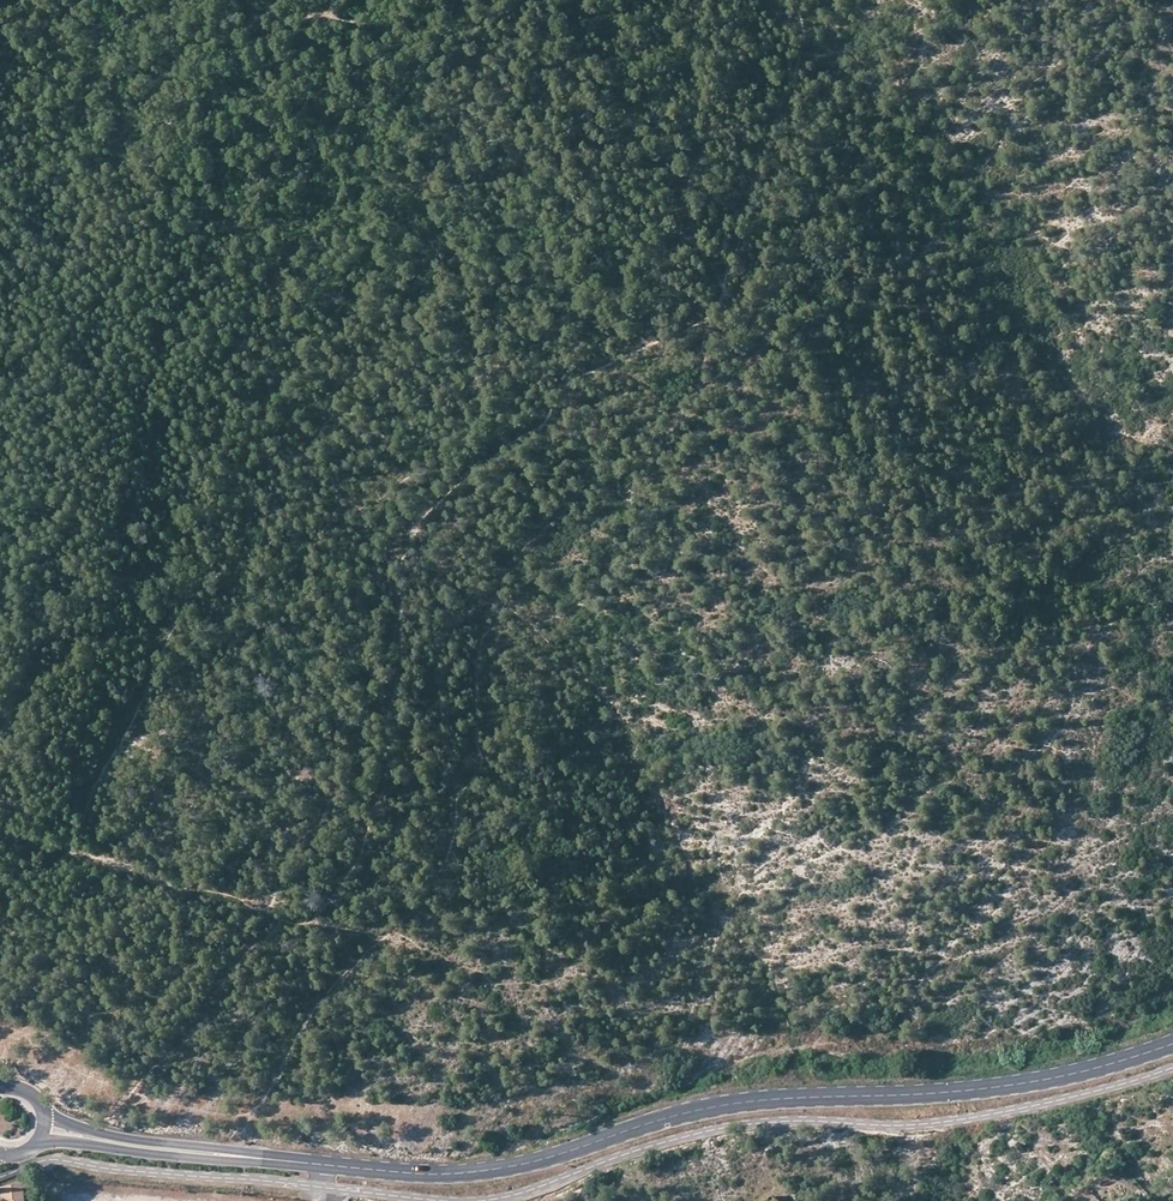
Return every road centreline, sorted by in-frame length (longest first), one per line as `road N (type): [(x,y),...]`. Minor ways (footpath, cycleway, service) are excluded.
road 1 (secondary): [(416,1174),(522,1164),(738,1103),(996,1087),(1172,1044)]
road 2 (secondary): [(39,1145),(313,1163)]
road 3 (secondary): [(313,1163),(117,1136),(44,1113)]

